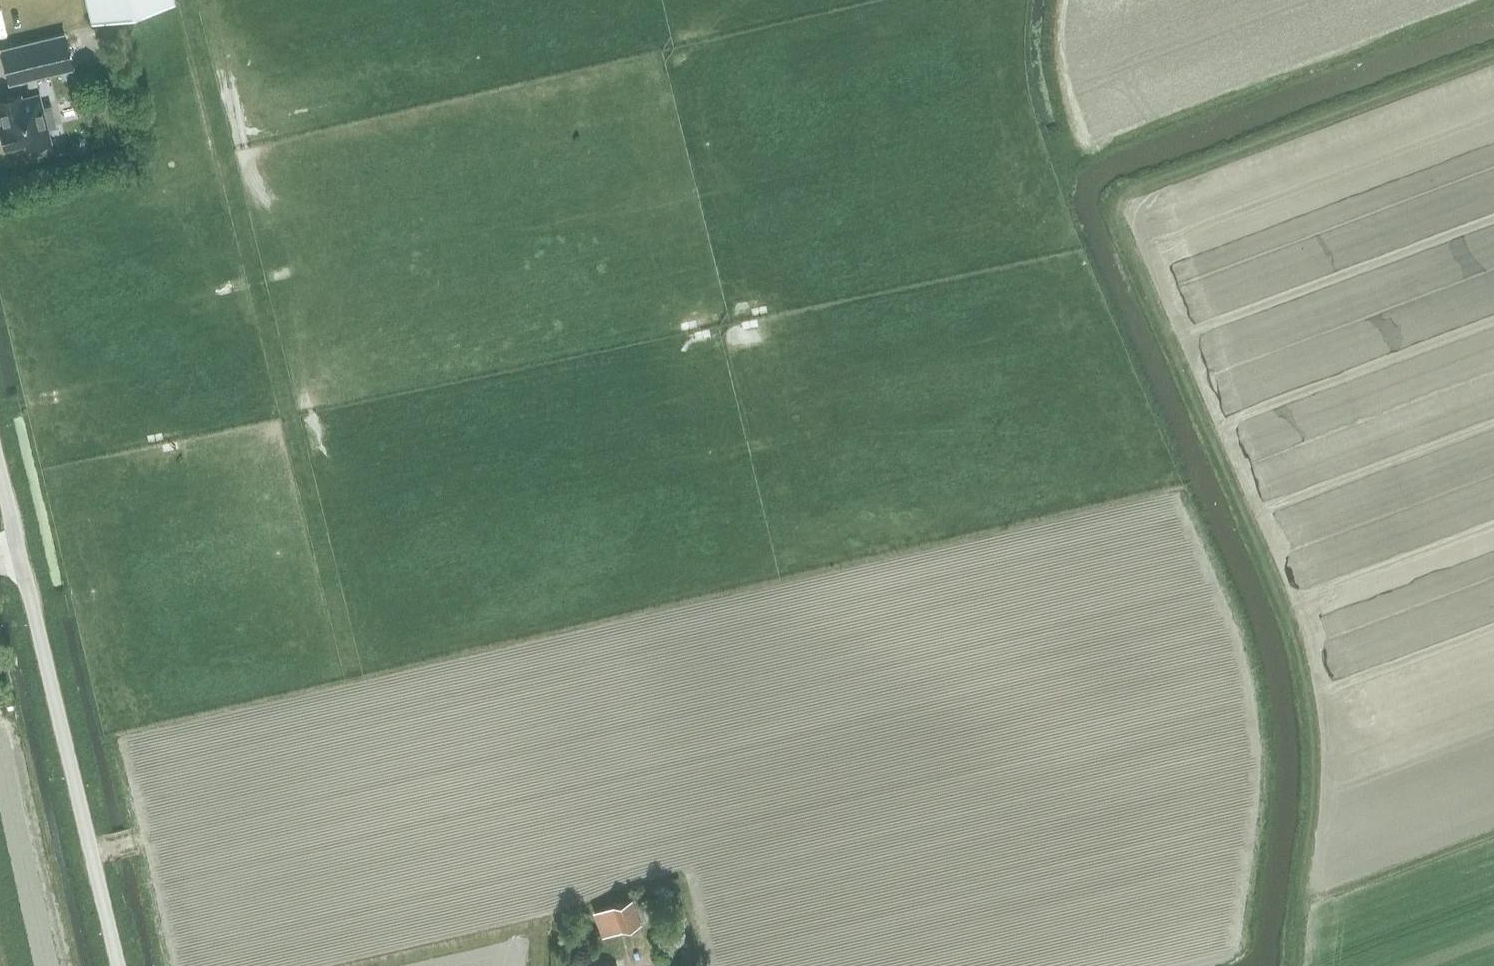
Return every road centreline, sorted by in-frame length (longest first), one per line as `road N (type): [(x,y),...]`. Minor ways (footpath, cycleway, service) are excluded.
road 1 (unclassified): [(119,965),(0,469)]

